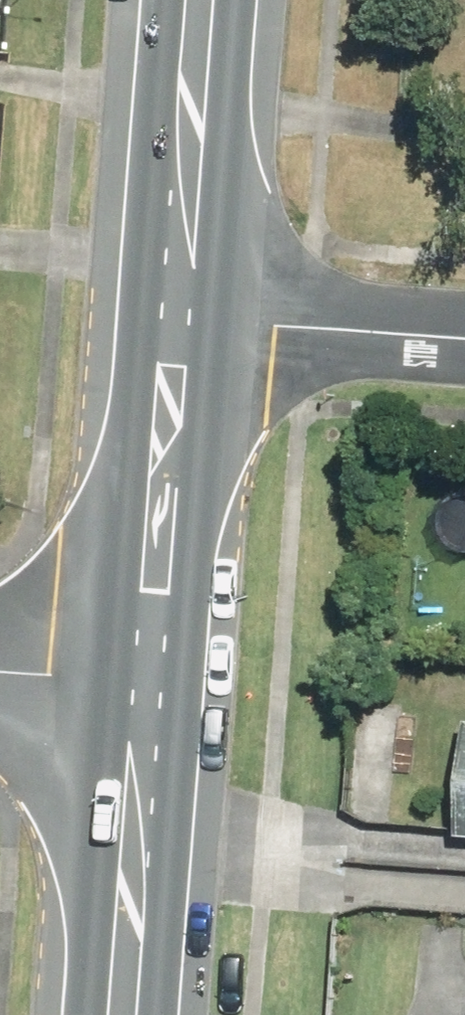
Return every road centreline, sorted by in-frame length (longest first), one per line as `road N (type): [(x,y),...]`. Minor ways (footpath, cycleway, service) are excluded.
road 1 (primary): [(138,681),(151,483),(170,417),(176,319)]
road 2 (primary): [(104,1014),(138,681)]
road 3 (primary): [(176,319),(191,0)]
road 4 (residential): [(176,319),(464,337)]
road 5 (residential): [(0,670),(138,681)]

